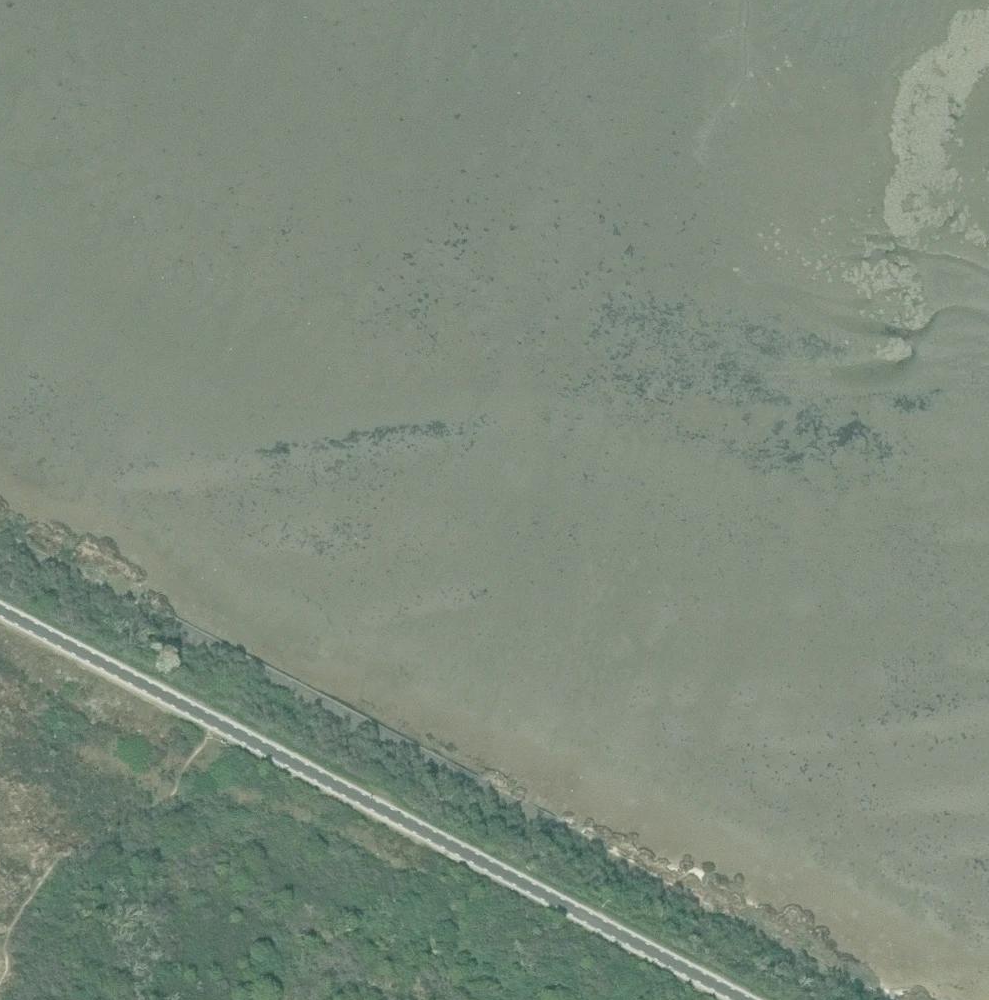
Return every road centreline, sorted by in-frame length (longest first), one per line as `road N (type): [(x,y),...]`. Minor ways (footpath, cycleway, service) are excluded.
road 1 (unclassified): [(737,999),(0,613)]

